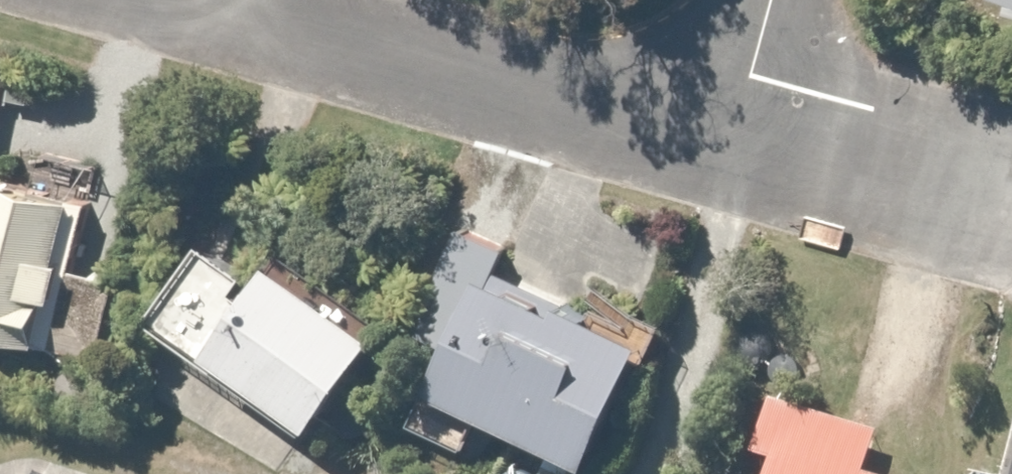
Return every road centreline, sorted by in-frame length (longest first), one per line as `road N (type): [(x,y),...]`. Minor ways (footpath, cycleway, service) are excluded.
road 1 (residential): [(246,0),(707,127)]
road 2 (residential): [(707,127),(935,178)]
road 3 (residential): [(707,127),(744,0)]

